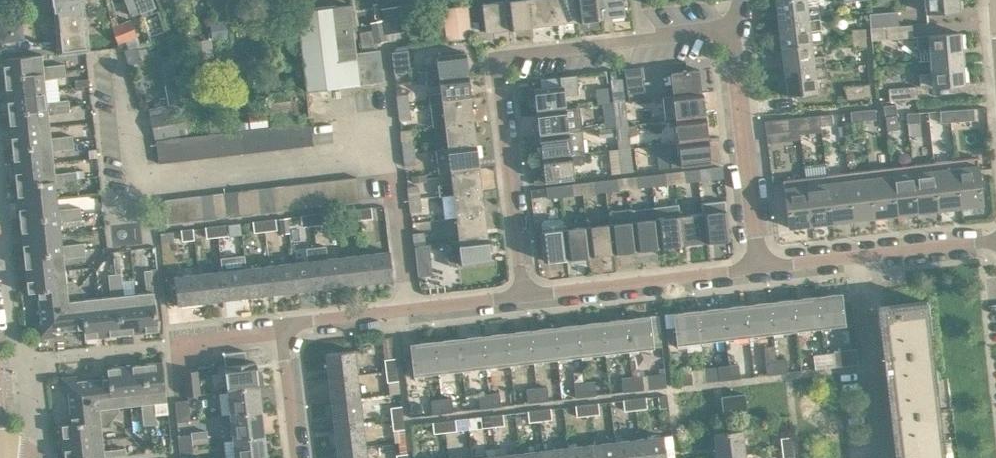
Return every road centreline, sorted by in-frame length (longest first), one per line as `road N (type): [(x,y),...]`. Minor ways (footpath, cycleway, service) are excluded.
road 1 (residential): [(730,25),(496,56),(520,295)]
road 2 (residential): [(761,266),(730,25)]
road 3 (residential): [(761,266),(520,295)]
road 4 (residential): [(520,295),(281,328)]
road 5 (residential): [(761,266),(995,241)]
road 6 (residential): [(56,360),(281,328)]
road 7 (residential): [(281,328),(299,457)]

